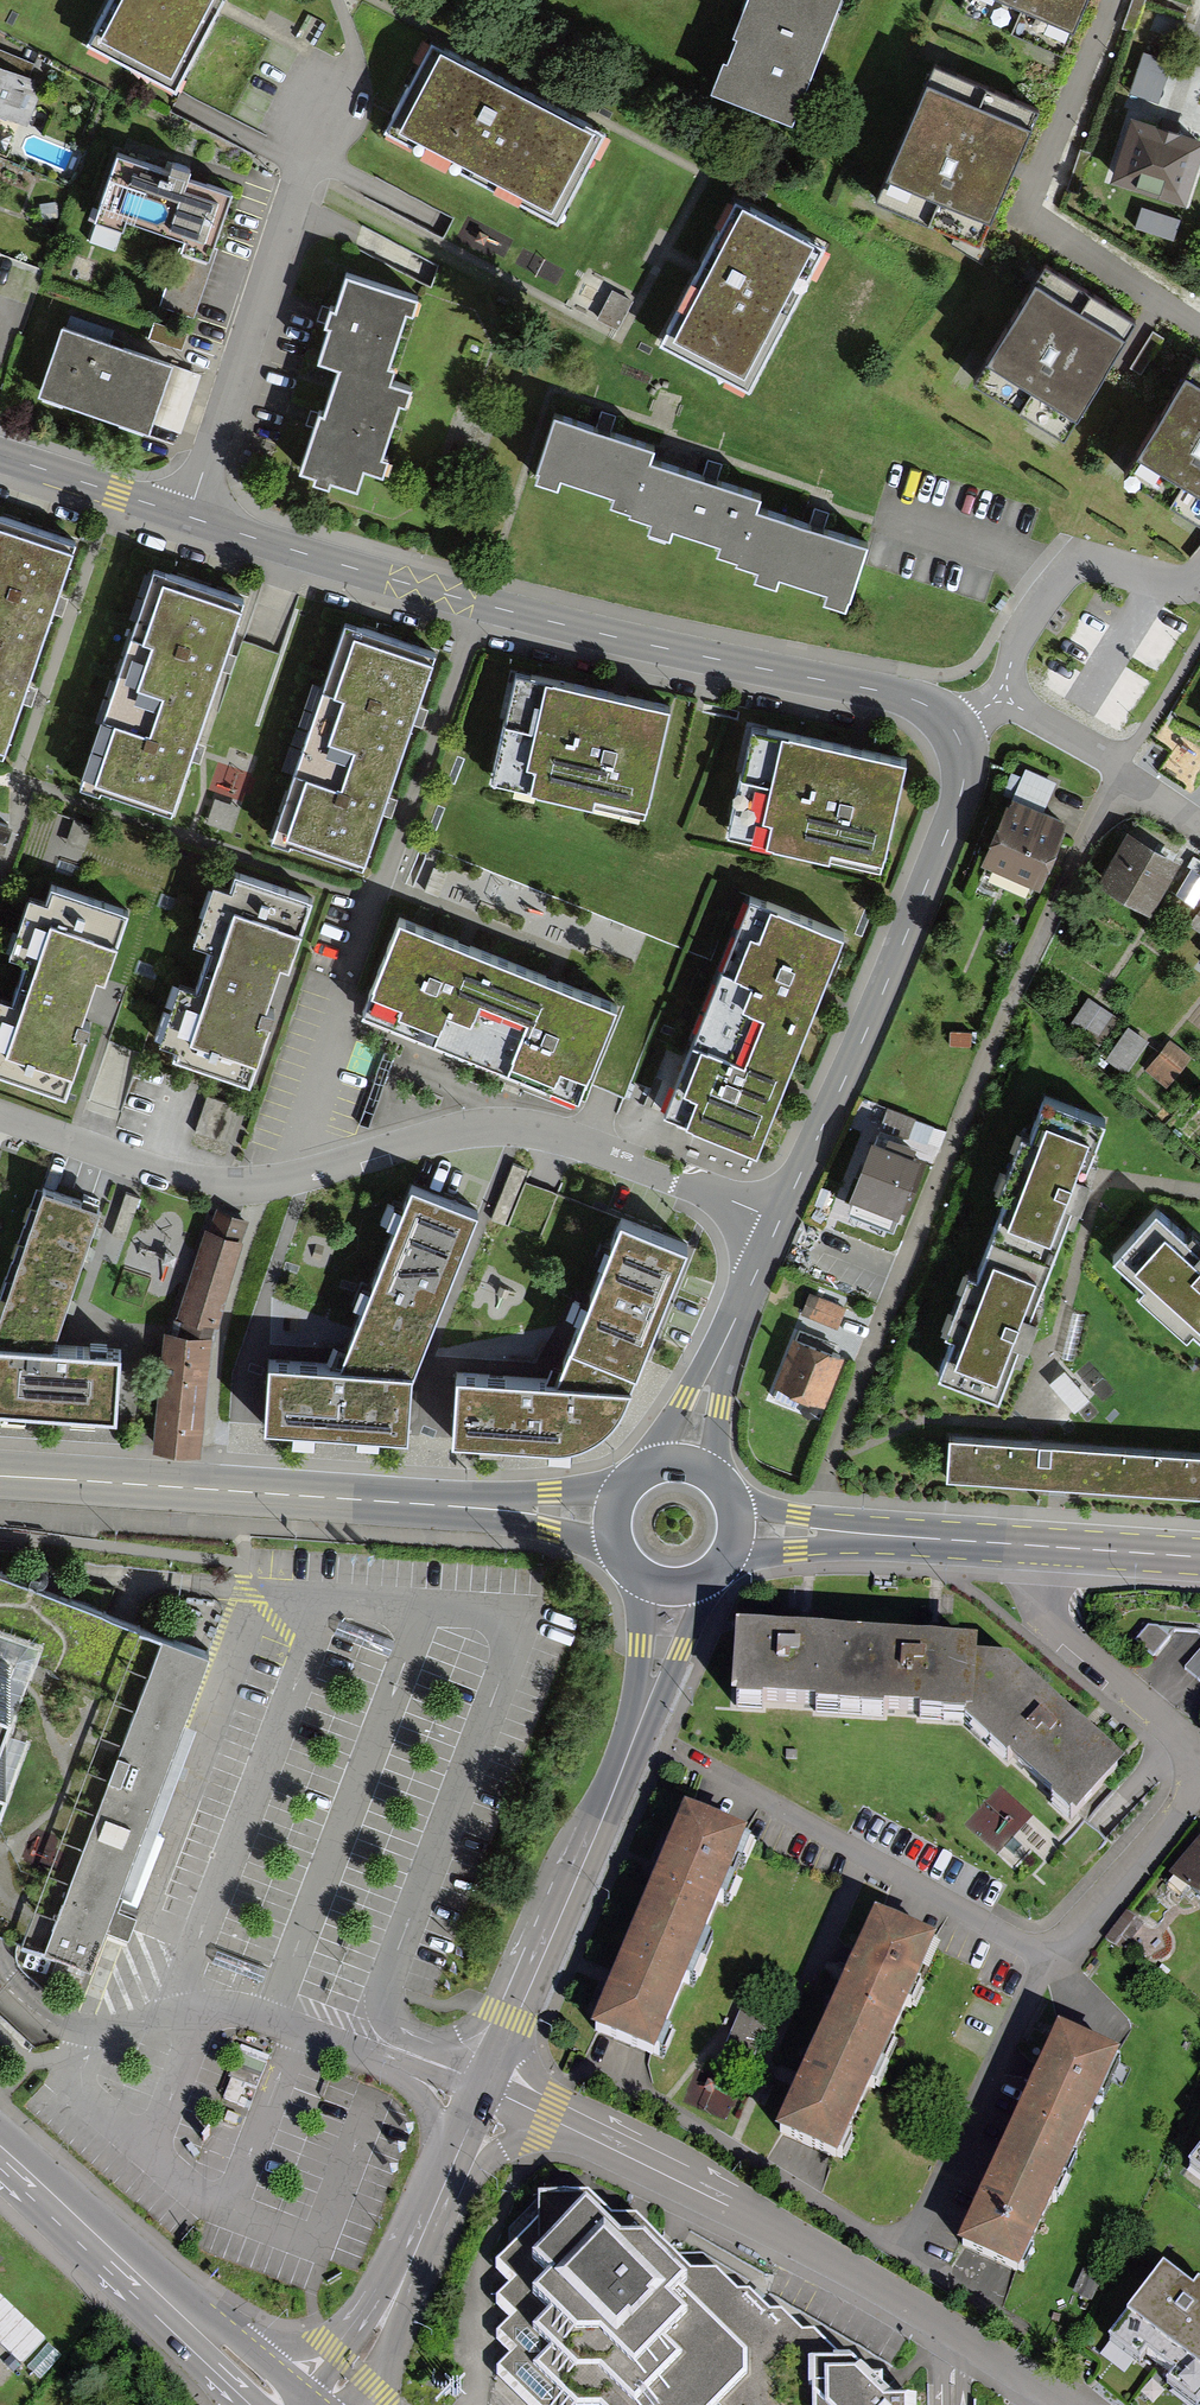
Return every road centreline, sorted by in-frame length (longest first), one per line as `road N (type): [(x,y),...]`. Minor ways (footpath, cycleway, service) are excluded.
road 1 (residential): [(778,1221),(532,1129),(472,1128),(224,1186),(145,1173),(0,1116)]
road 2 (residential): [(952,734),(910,701),(532,617),(186,518)]
road 3 (residential): [(486,2087),(731,2210),(1047,2404)]
road 4 (primary): [(0,1477),(611,1515)]
road 5 (residential): [(486,2087),(665,1648),(671,1589)]
road 6 (residential): [(778,1221),(944,837),(961,788),(952,734)]
road 7 (residential): [(186,518),(314,158)]
road 8 (primary): [(270,2404),(0,2150)]
road 9 (residential): [(343,2404),(486,2087)]
road 10 (primary): [(739,1531),(1037,1547)]
road 11 (residential): [(952,734),(1002,696),(1199,823)]
road 12 (residential): [(1037,1547),(1039,1585),(1058,1623),(1199,1753)]
road 13 (residential): [(690,1462),(705,1401),(778,1221)]
road 14 (residential): [(1199,1785),(1051,1957)]
road 15 (residential): [(186,518),(0,456)]
road 16 (primary): [(1037,1547),(1199,1557)]

